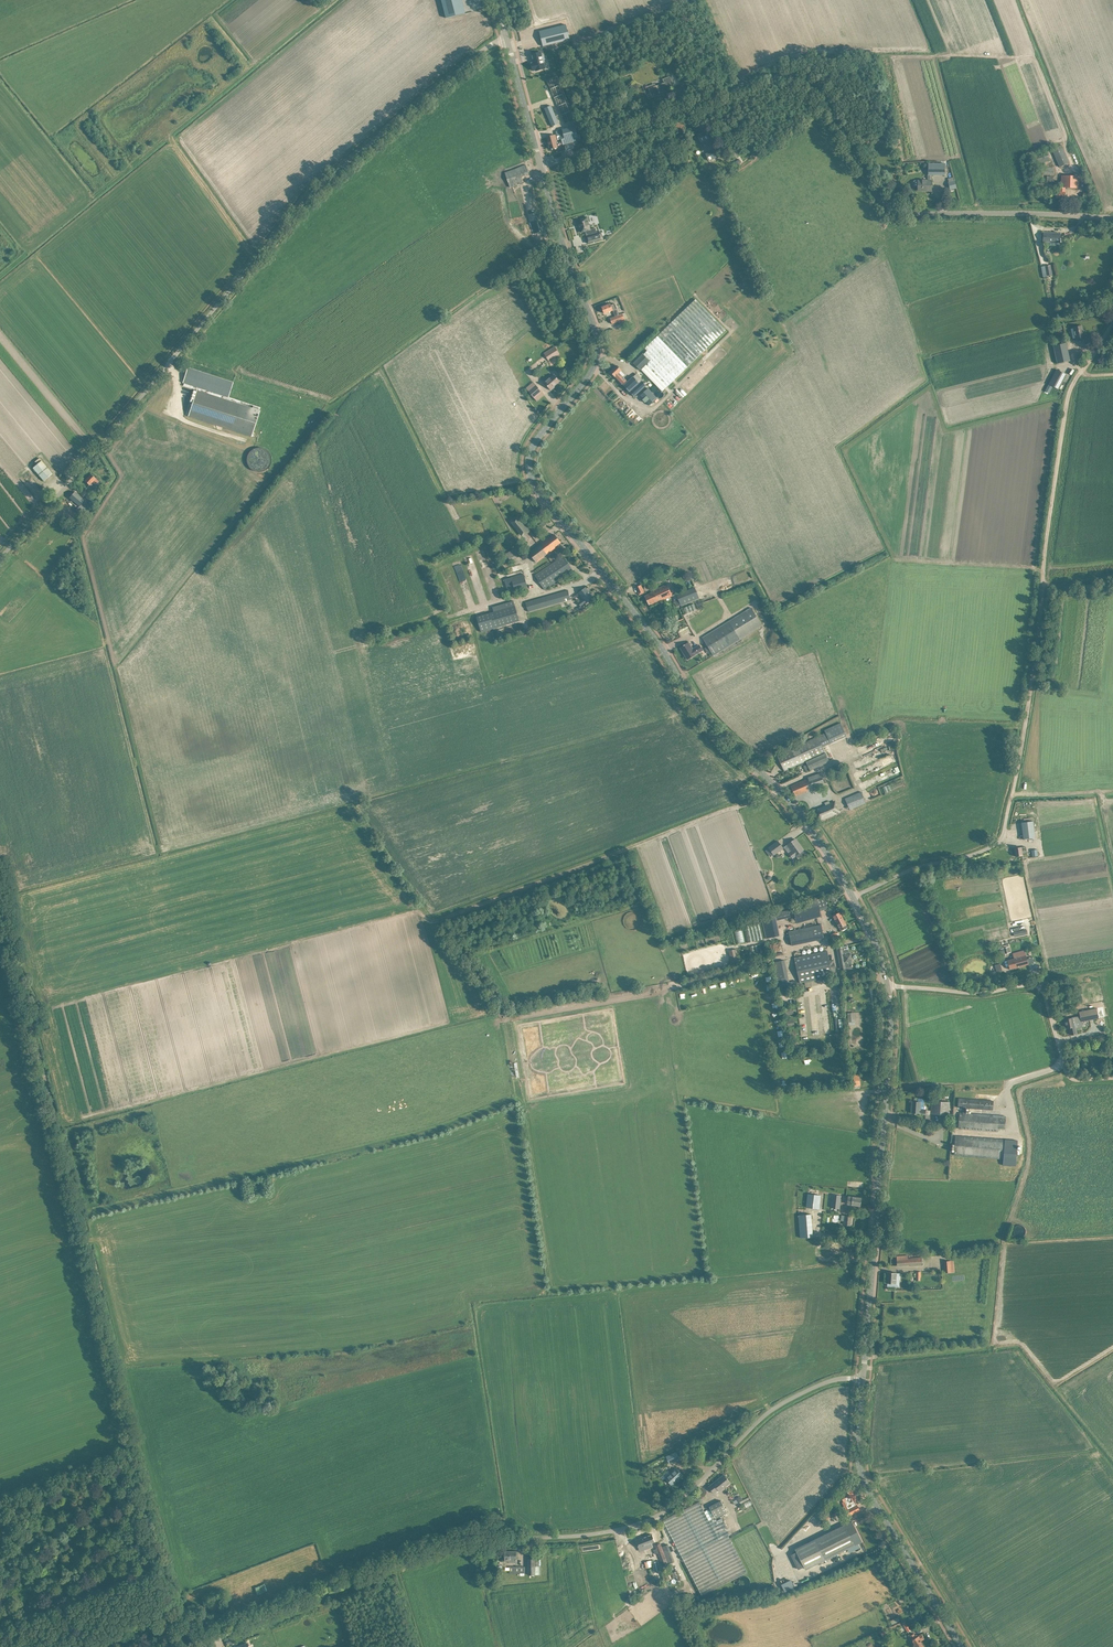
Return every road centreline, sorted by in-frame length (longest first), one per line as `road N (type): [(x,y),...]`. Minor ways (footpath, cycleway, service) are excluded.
road 1 (tertiary): [(854,896),(795,809),(711,725),(533,480),(532,448),(589,376),(598,351),(541,168)]
road 2 (unclassified): [(0,556),(308,197),(477,54),(508,42)]
road 3 (unclassified): [(220,1640),(459,1547),(594,1536),(656,1518),(761,1418),(827,1382),(863,1379)]
road 4 (unclassified): [(1112,216),(908,213),(885,204),(828,103),(789,72),(771,72),(541,168)]
road 5 (track): [(78,1216),(189,1646)]
road 6 (tertiary): [(863,1379),(888,986)]
road 7 (track): [(1065,421),(1012,795)]
road 8 (track): [(0,911),(78,1216)]
road 9 (tertiary): [(962,1646),(863,1481),(863,1379)]
road 10 (unclassified): [(1112,1078),(1070,1078),(1045,993),(1036,986),(979,993),(888,986)]
road 11 (unclassified): [(854,896),(915,867),(993,847),(1012,795)]
road 12 (tertiary): [(541,168),(508,42)]

